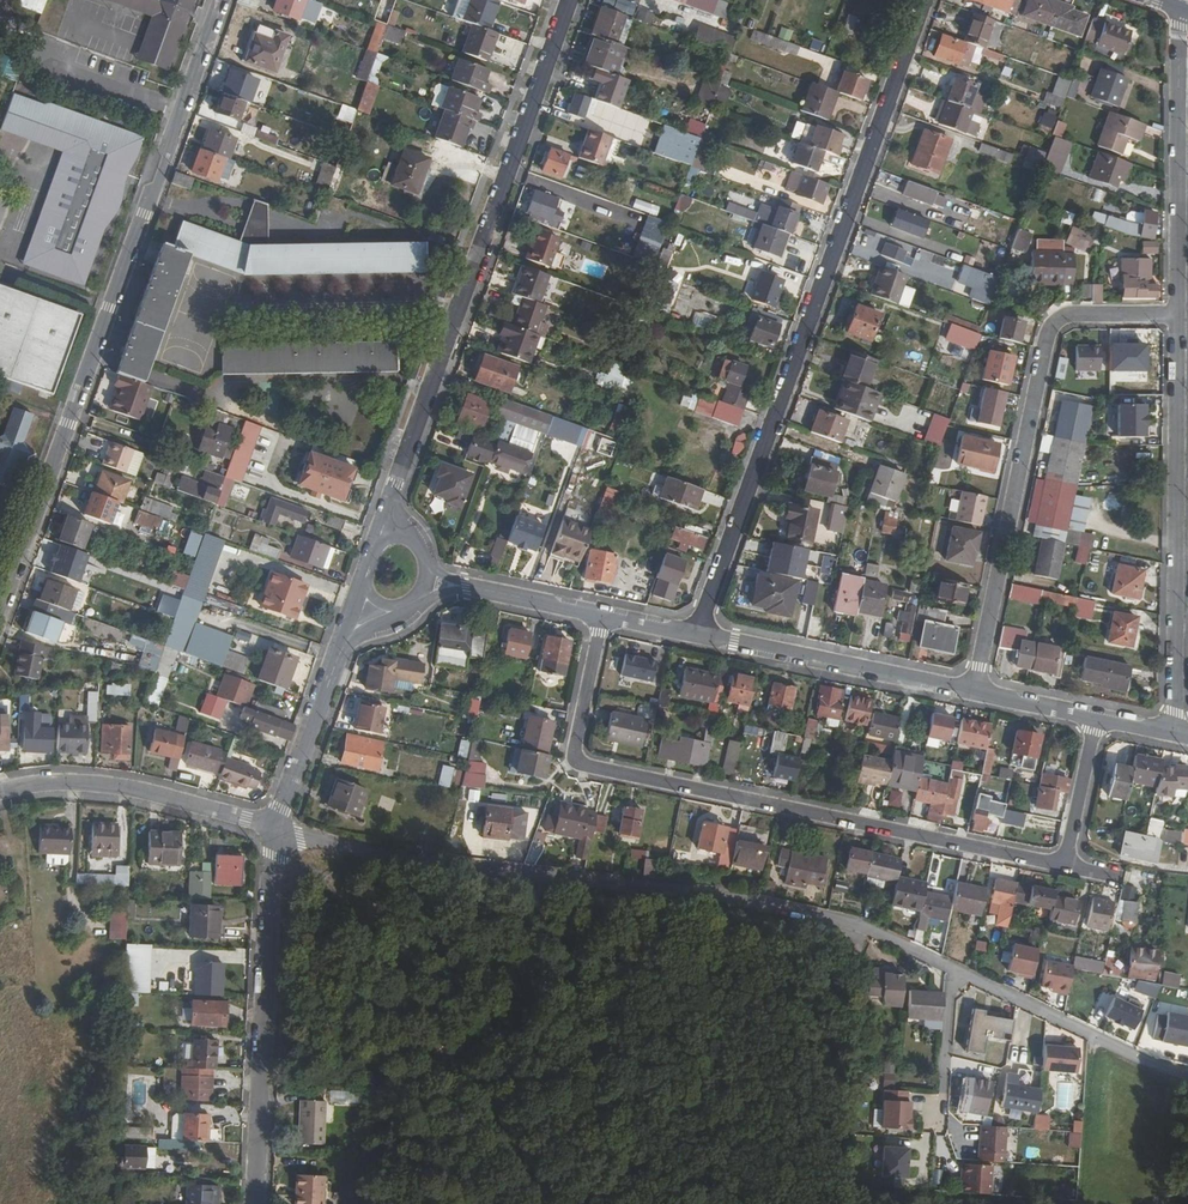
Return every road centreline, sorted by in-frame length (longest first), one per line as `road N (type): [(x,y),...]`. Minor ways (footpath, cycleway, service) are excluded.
road 1 (residential): [(924,0),(698,634)]
road 2 (residential): [(222,0),(0,613)]
road 3 (residential): [(603,615),(577,742),(581,762),(1065,865)]
road 4 (residential): [(570,0),(388,513)]
road 5 (residential): [(1178,313),(1075,314),(1050,329),(975,691)]
road 6 (residential): [(1175,732),(1178,313)]
road 7 (residential): [(255,1203),(277,828)]
road 8 (residential): [(1178,313),(1179,36),(1186,10)]
road 9 (residential): [(277,828),(108,784),(0,791)]
road 10 (residential): [(698,634),(975,691)]
road 11 (residential): [(343,644),(277,828)]
road 12 (residential): [(1065,865),(1098,718)]
road 13 (residential): [(467,586),(603,615)]
road 14 (residential): [(975,691),(1098,718)]

